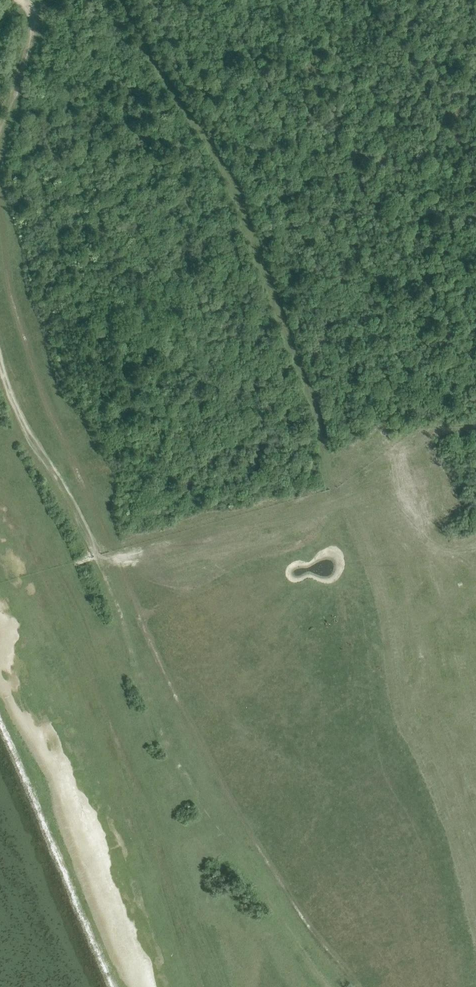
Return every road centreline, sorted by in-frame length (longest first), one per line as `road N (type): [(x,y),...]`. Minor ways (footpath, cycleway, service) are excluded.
road 1 (track): [(121,0),(222,164),(270,282),(317,427),(368,736),(439,894),(460,986)]
road 2 (track): [(381,986),(230,814),(161,673),(0,313),(0,184)]

